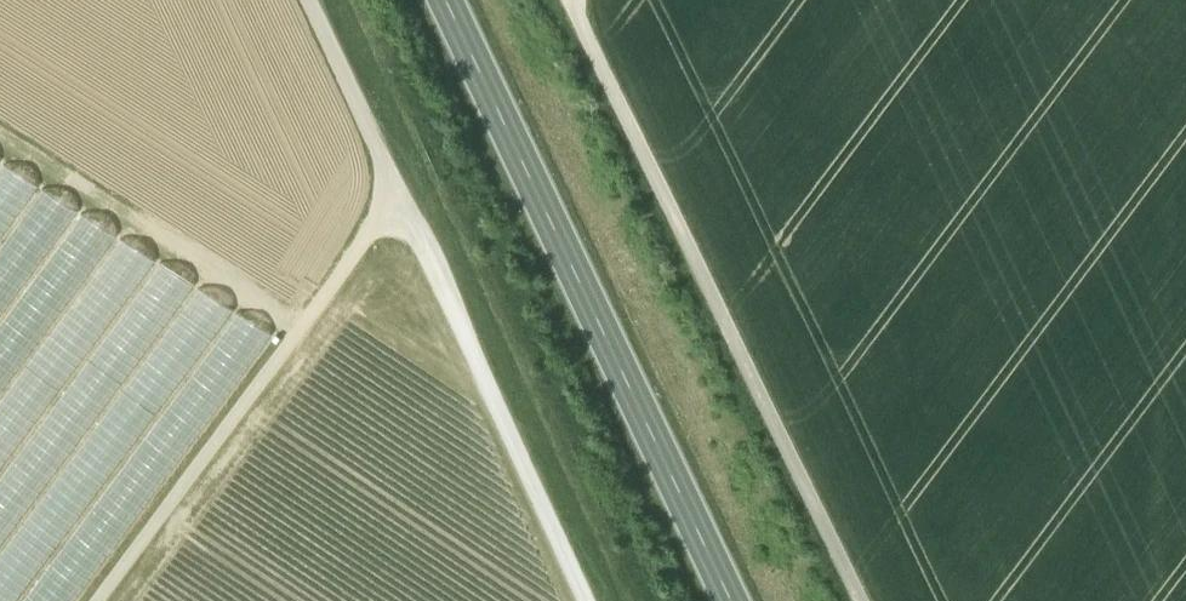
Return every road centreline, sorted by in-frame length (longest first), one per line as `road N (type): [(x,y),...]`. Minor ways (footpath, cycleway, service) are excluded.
road 1 (track): [(308,0),(399,193),(95,600)]
road 2 (secondary): [(721,600),(440,0)]
road 3 (track): [(590,0),(600,49),(862,600)]
road 4 (track): [(590,600),(399,193)]

